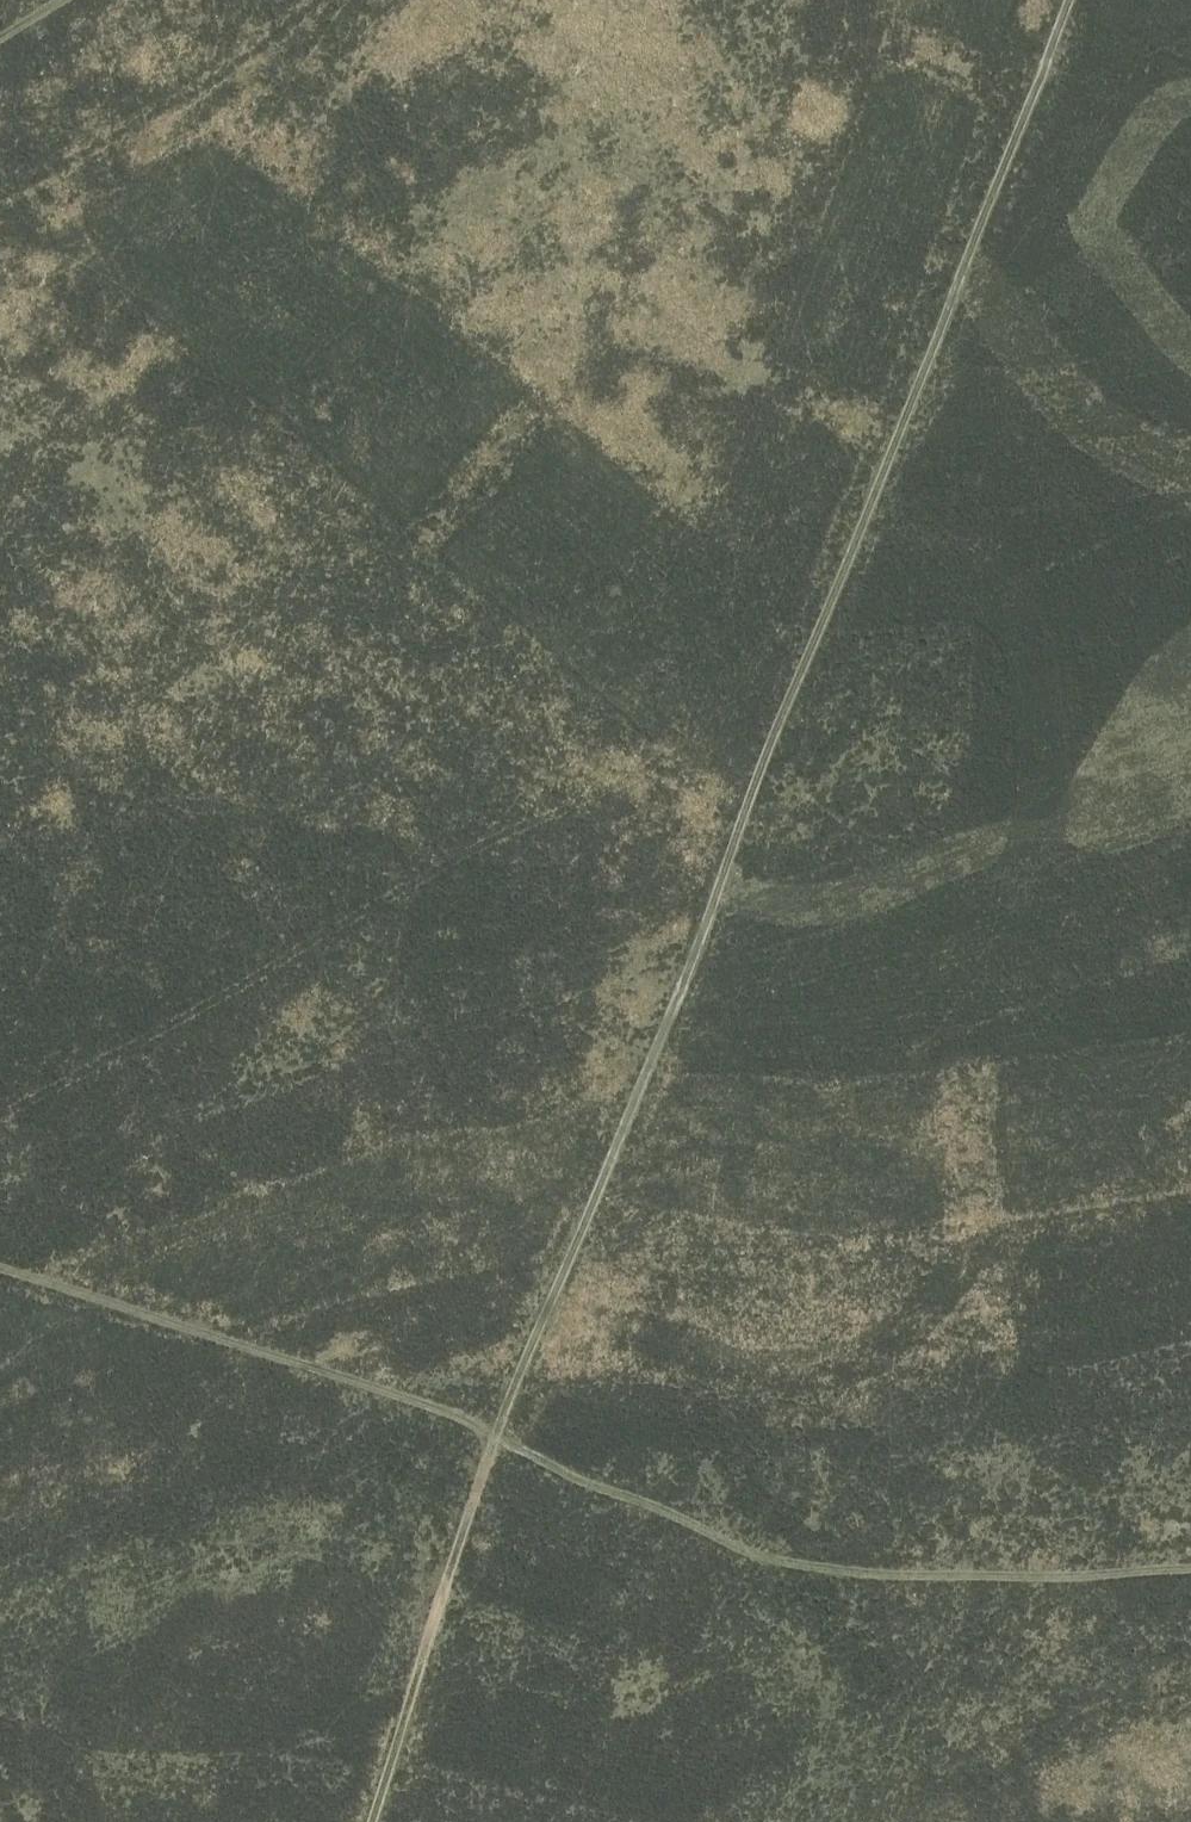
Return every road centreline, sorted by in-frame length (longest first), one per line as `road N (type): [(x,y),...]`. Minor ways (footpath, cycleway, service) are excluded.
road 1 (track): [(368,1821),(494,1439),(562,1299),(588,1209),(686,977),(750,791),(1068,0)]
road 2 (track): [(1190,1569),(960,1577),(825,1571),(598,1489),(422,1405),(0,1267)]

